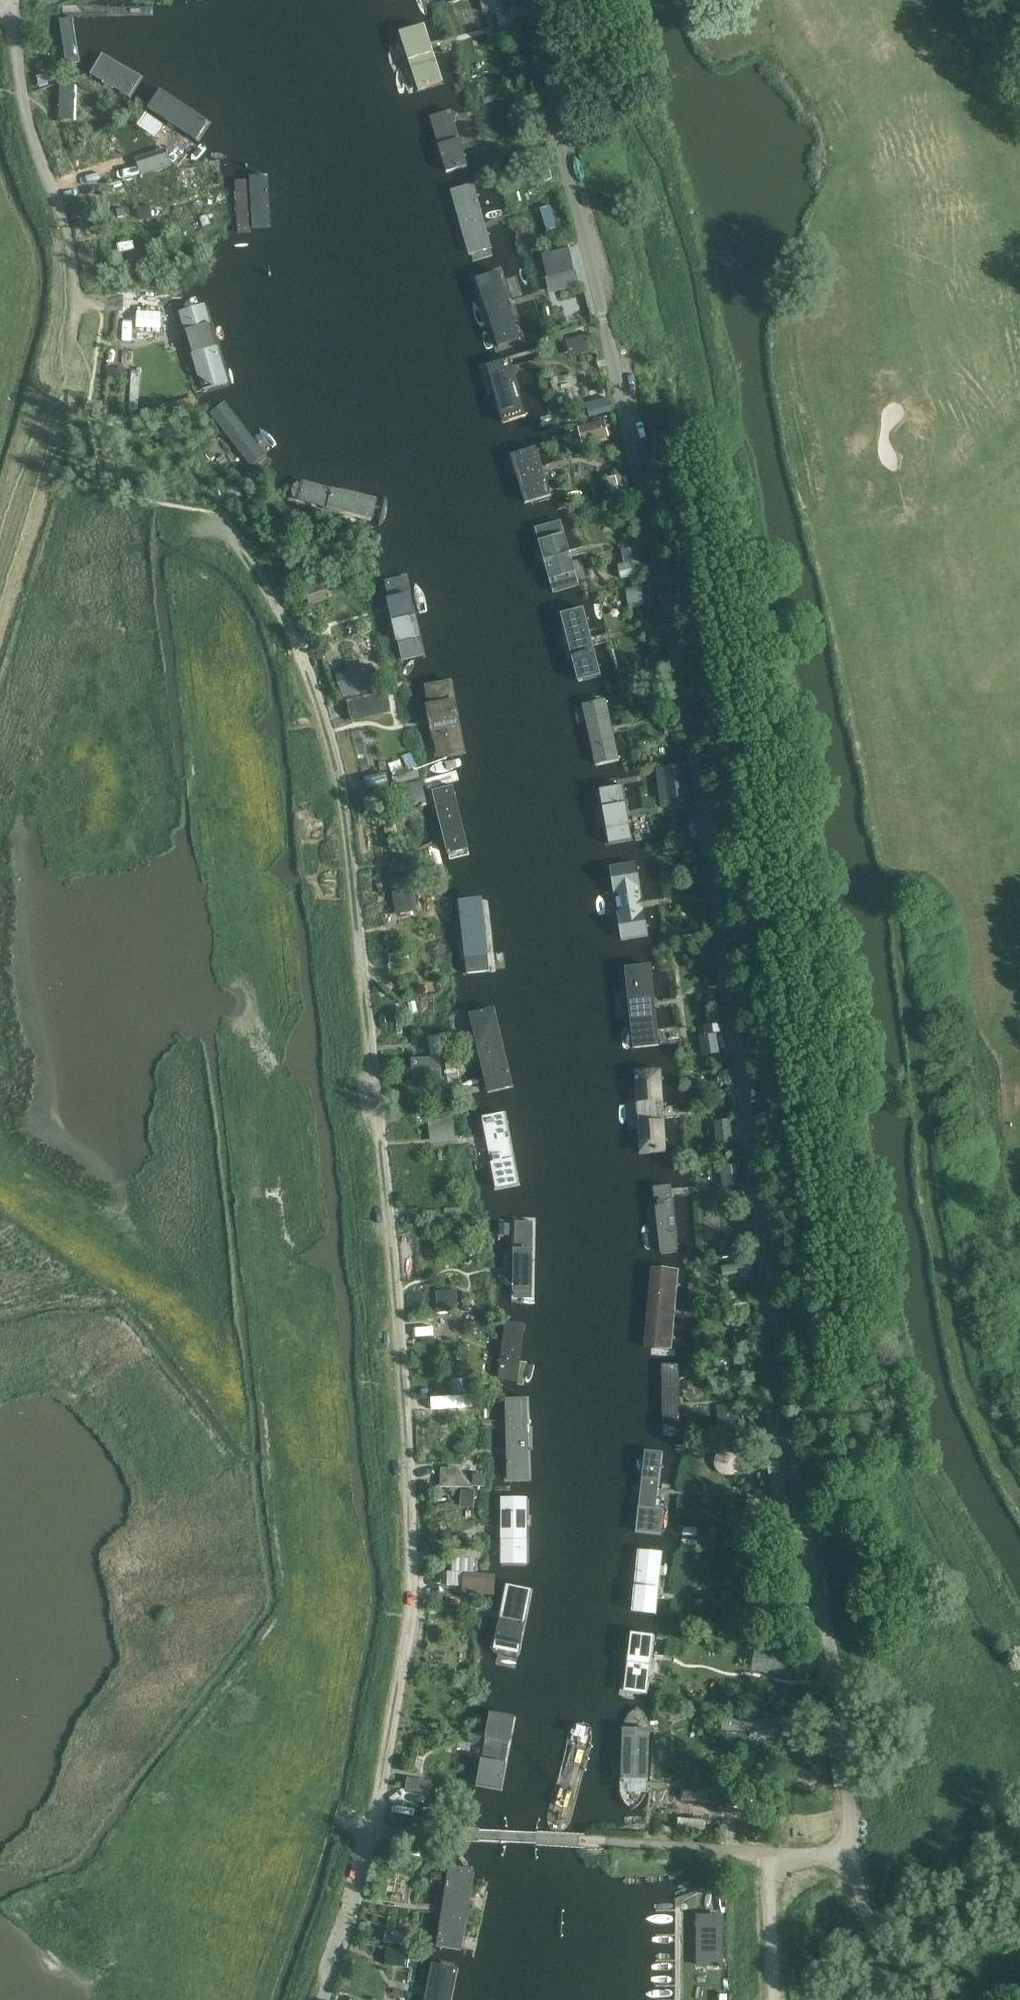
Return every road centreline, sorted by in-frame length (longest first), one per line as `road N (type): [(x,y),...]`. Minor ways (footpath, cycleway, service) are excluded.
road 1 (track): [(373,1828),(410,1600),(406,1446),(336,770),(297,649),(237,547),(196,509),(106,484),(88,413),(103,284),(89,206),(47,113),(0,90)]
road 2 (unclassified): [(521,0),(586,241),(685,703),(789,1453),(836,1683),(851,1856)]
road 3 (unclassified): [(320,1999),(373,1828)]
road 4 (unclassified): [(896,1999),(851,1856)]

